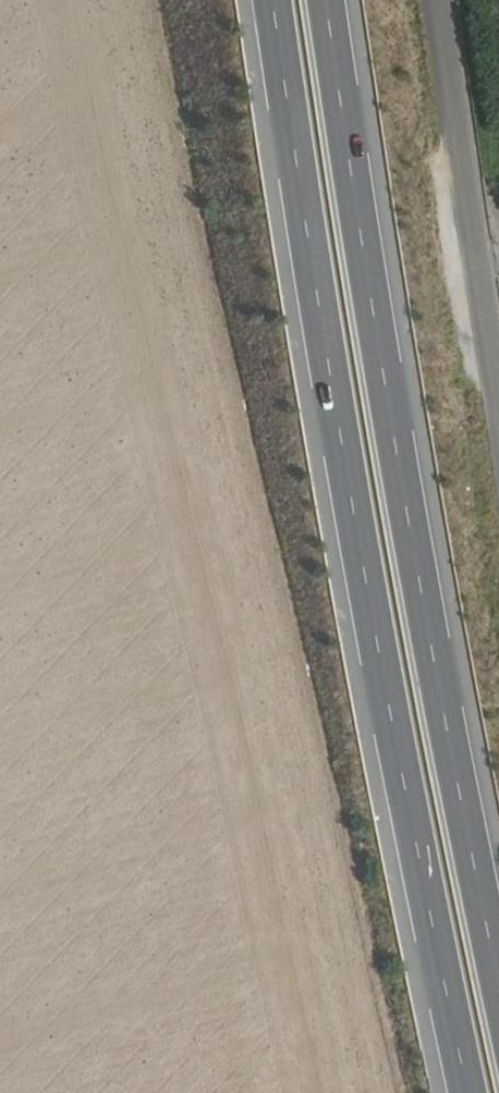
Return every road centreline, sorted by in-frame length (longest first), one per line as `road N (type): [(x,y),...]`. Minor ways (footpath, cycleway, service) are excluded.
road 1 (primary): [(274,0),(325,356),(468,1092)]
road 2 (primary): [(498,992),(413,543),(326,0)]
road 3 (unclassified): [(437,0),(480,268)]
road 4 (unclassified): [(480,268),(498,390)]

